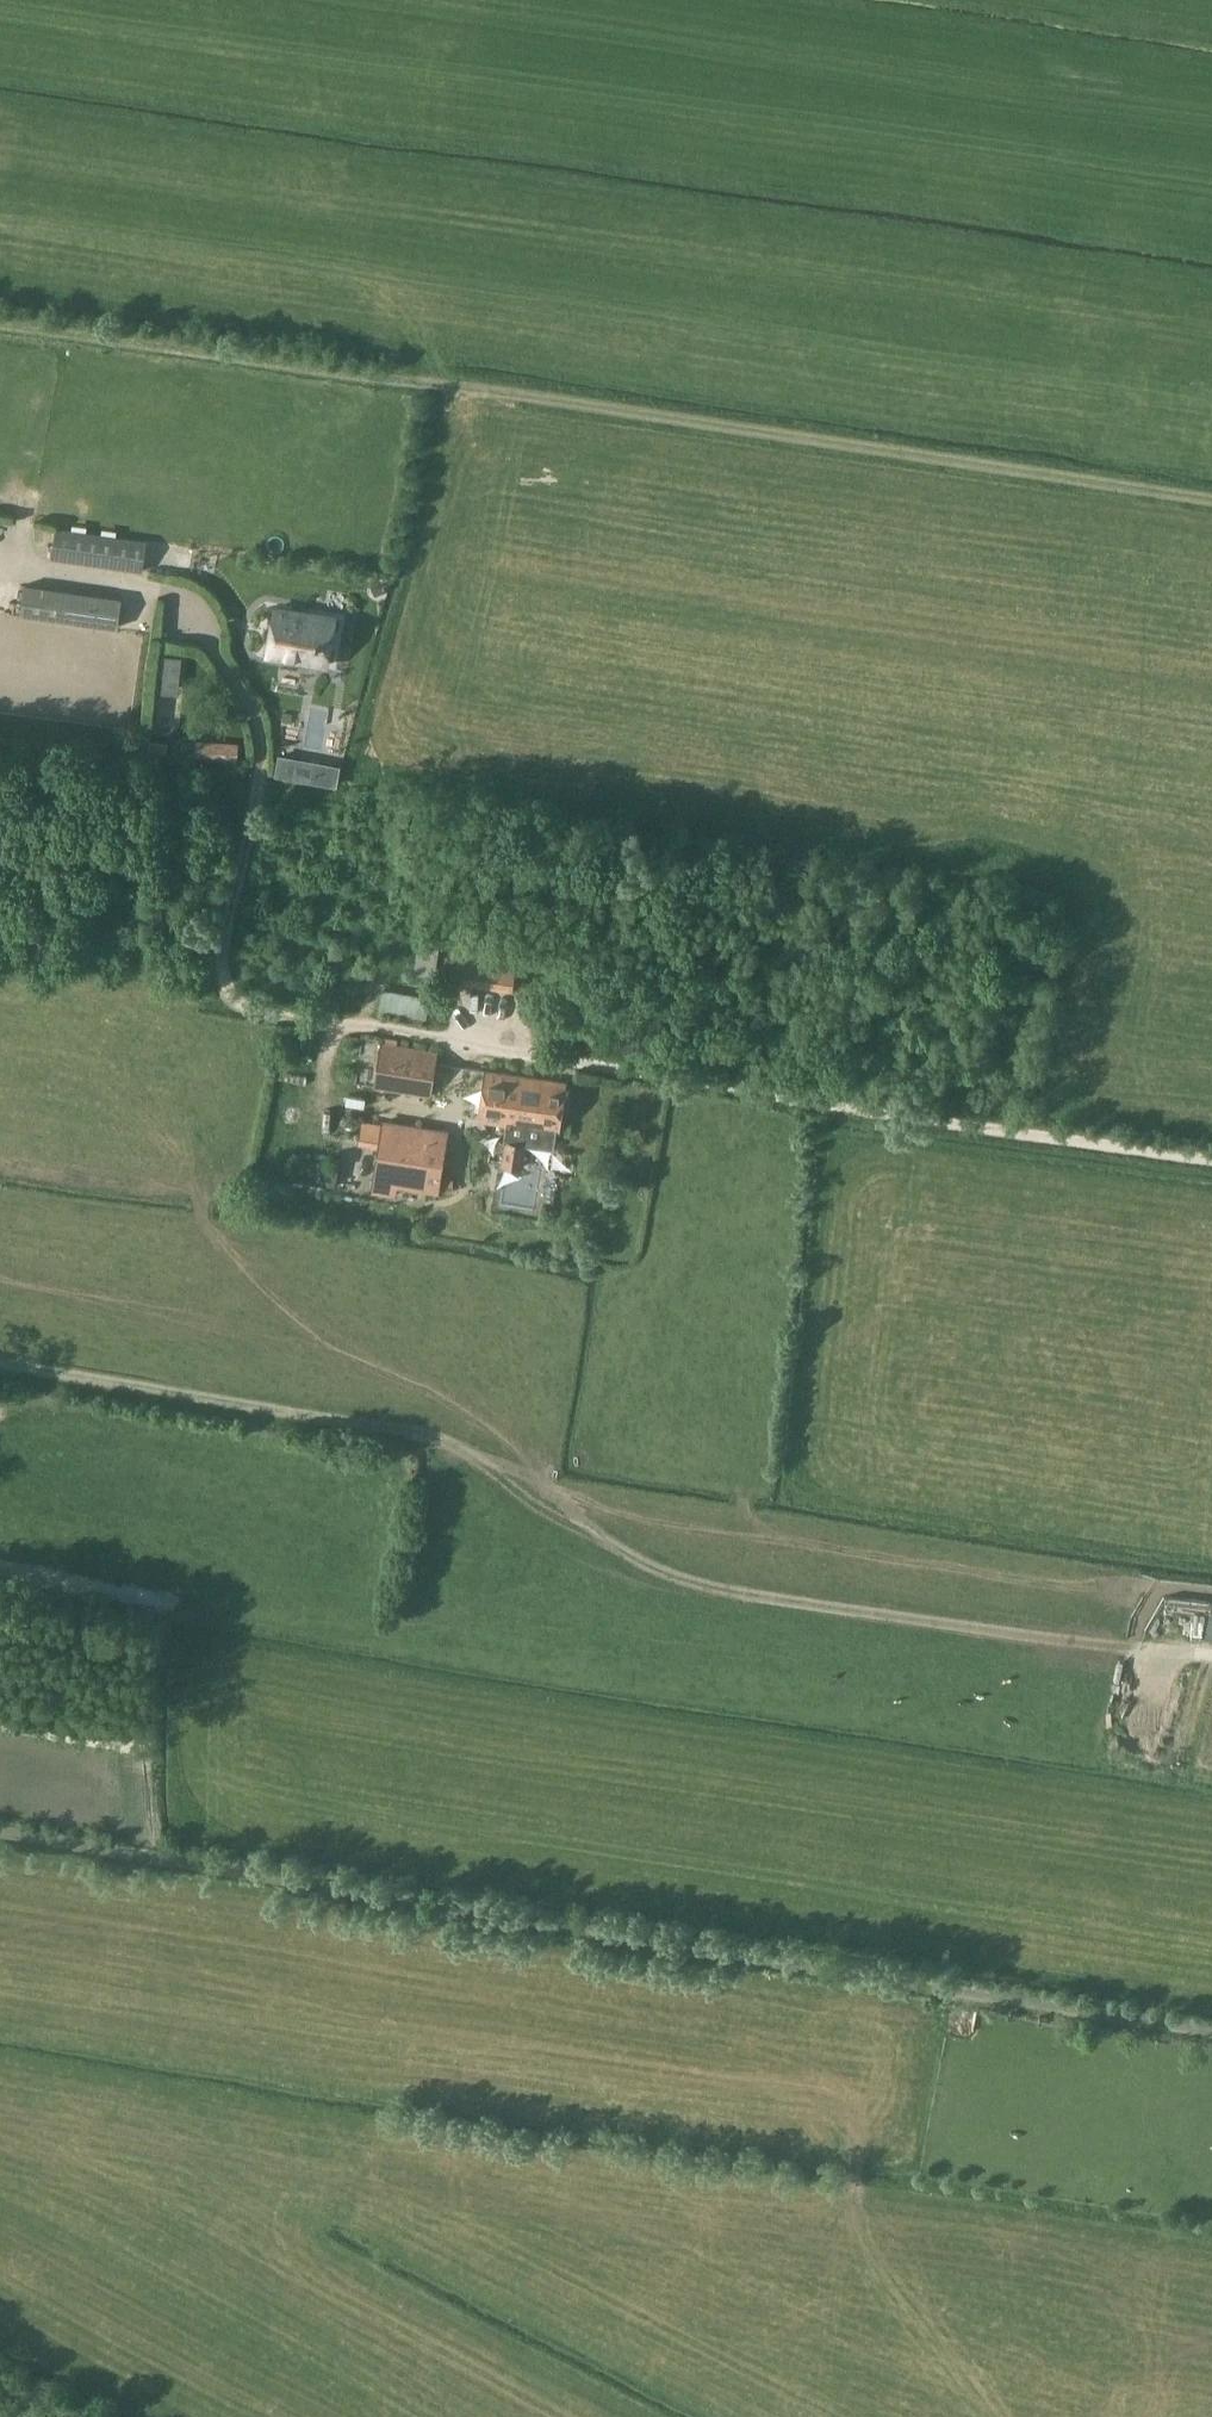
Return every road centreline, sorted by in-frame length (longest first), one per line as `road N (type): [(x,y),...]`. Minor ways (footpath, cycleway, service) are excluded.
road 1 (track): [(153,586),(195,602),(260,736),(255,809),(222,966),(238,1004),(848,1108),(1211,1160)]
road 2 (track): [(1211,1664),(746,1594),(651,1570),(513,1468),(439,1436),(0,1366)]
road 3 (track): [(1211,501),(512,394),(0,326)]

